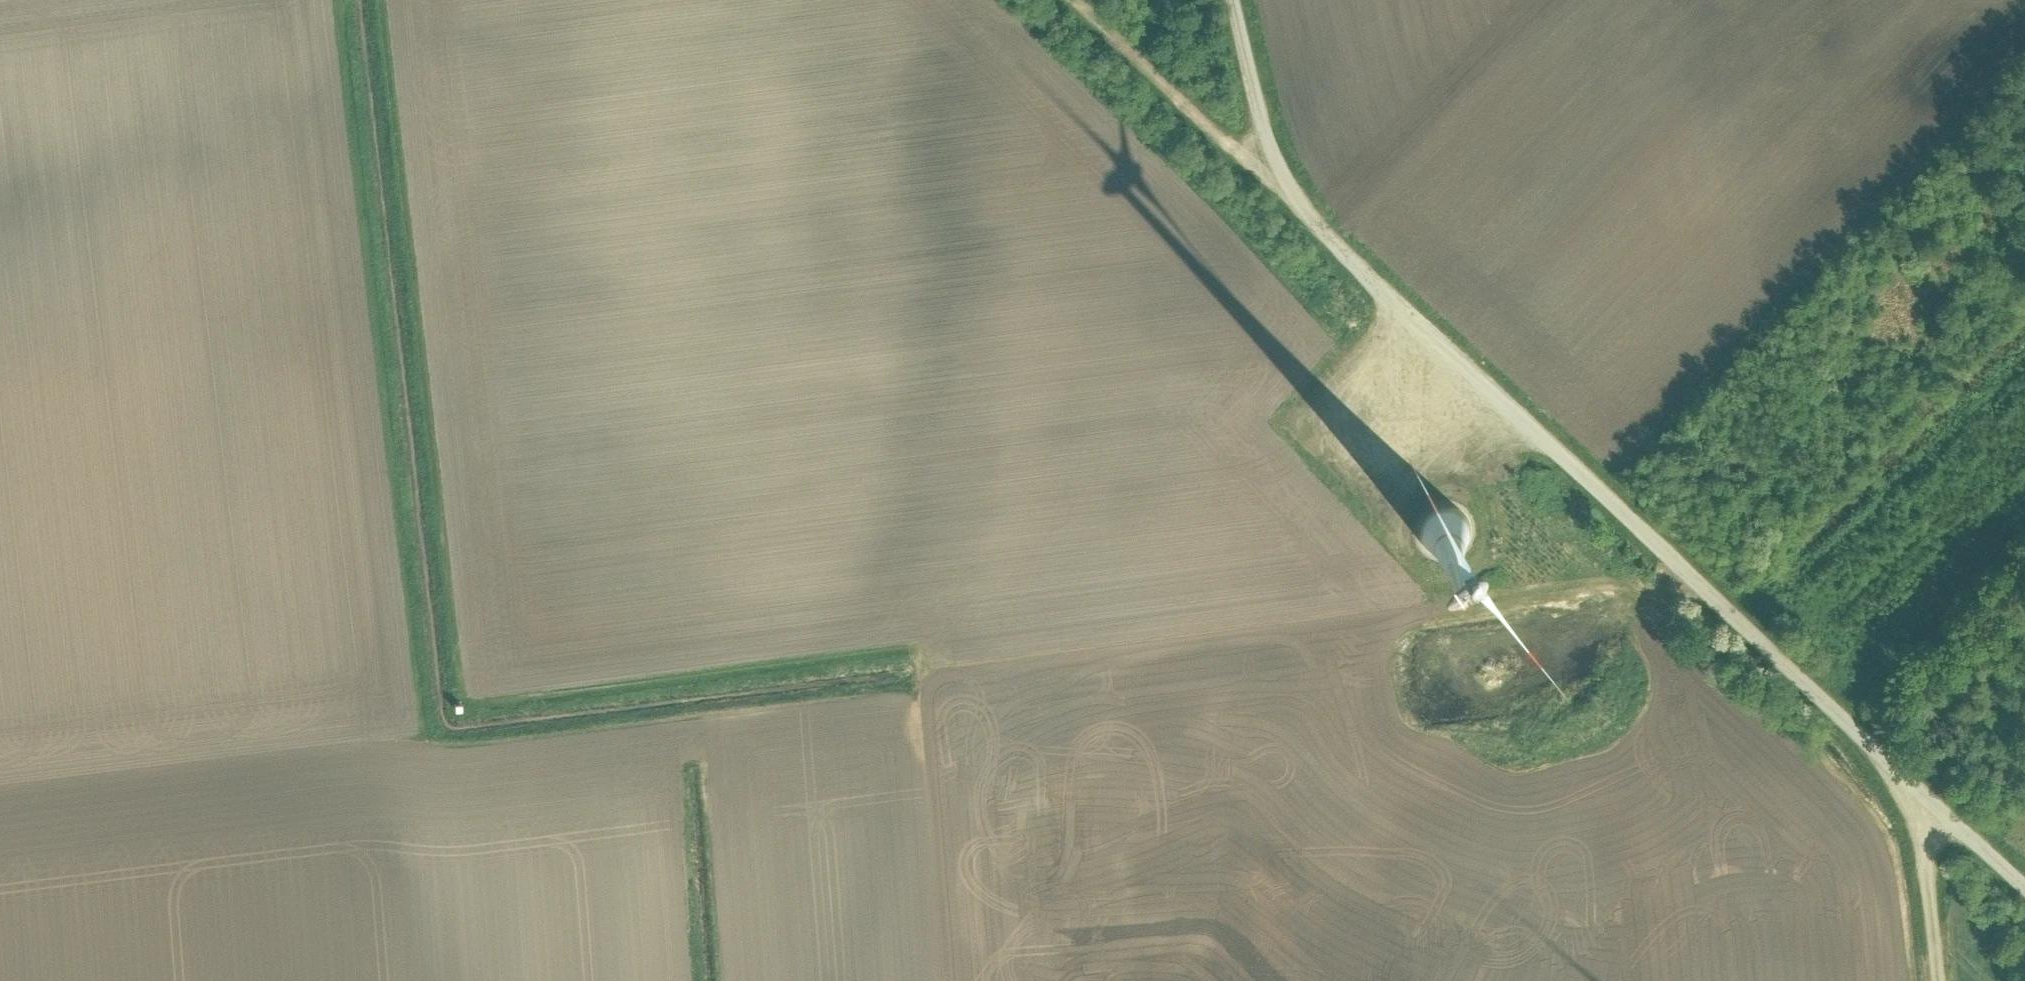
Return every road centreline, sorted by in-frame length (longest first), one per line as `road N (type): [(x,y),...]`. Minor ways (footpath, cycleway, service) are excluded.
road 1 (track): [(2024,905),(1404,312),(1276,180),(1233,0)]
road 2 (track): [(1276,180),(1077,0)]
road 3 (track): [(1915,801),(1931,980)]

